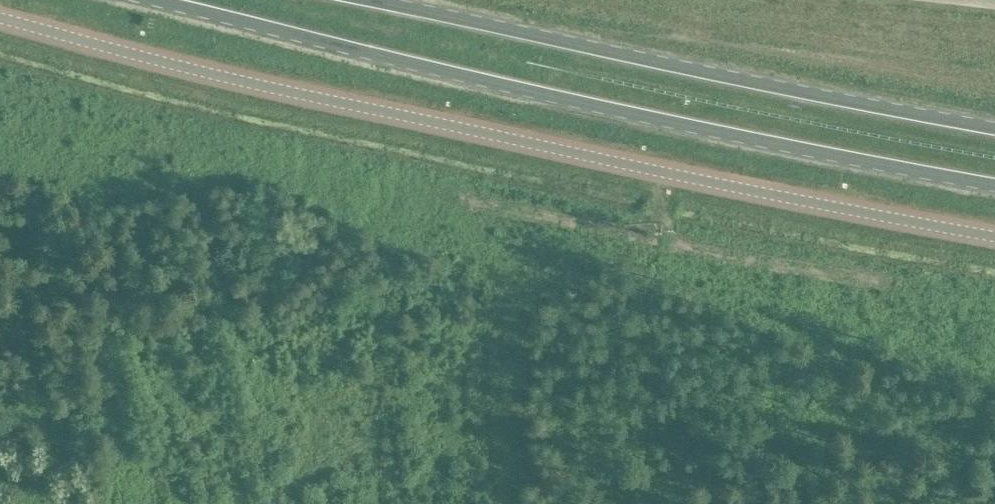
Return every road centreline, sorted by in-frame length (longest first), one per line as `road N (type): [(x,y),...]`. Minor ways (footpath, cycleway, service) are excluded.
road 1 (unclassified): [(0,19),(302,94),(994,236)]
road 2 (trunk): [(157,0),(513,87),(994,185)]
road 3 (trunk): [(994,129),(369,0)]

